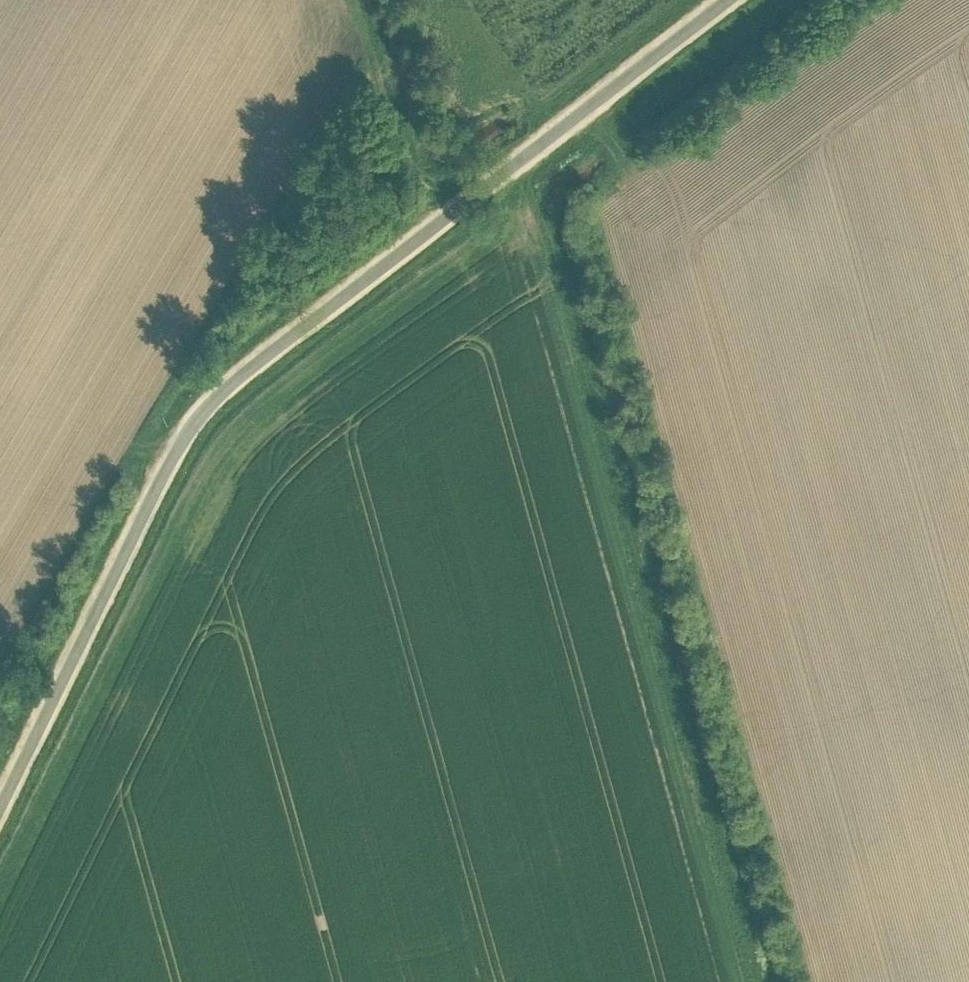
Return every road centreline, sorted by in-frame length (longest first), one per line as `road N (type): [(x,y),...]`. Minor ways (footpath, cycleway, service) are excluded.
road 1 (tertiary): [(0,805),(197,418),(271,351),(725,0)]

